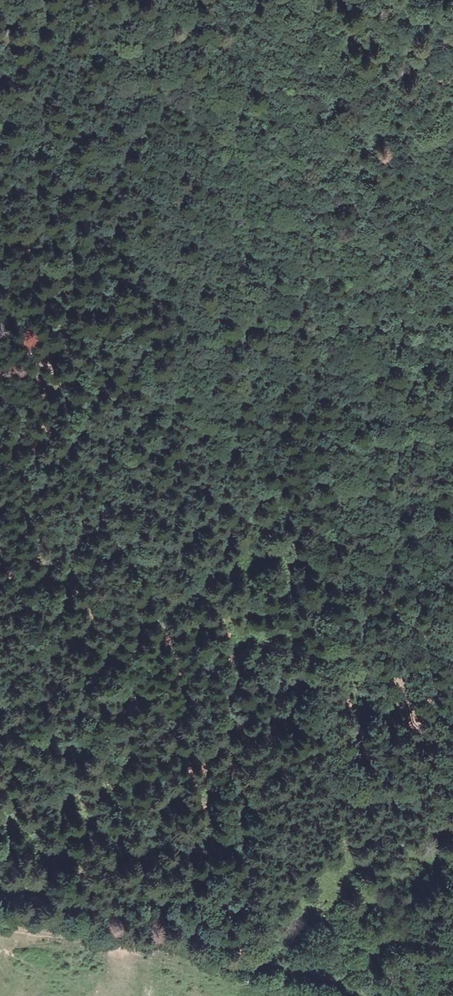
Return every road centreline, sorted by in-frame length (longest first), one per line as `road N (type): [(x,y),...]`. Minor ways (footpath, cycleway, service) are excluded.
road 1 (track): [(0,898),(117,912),(379,995)]

